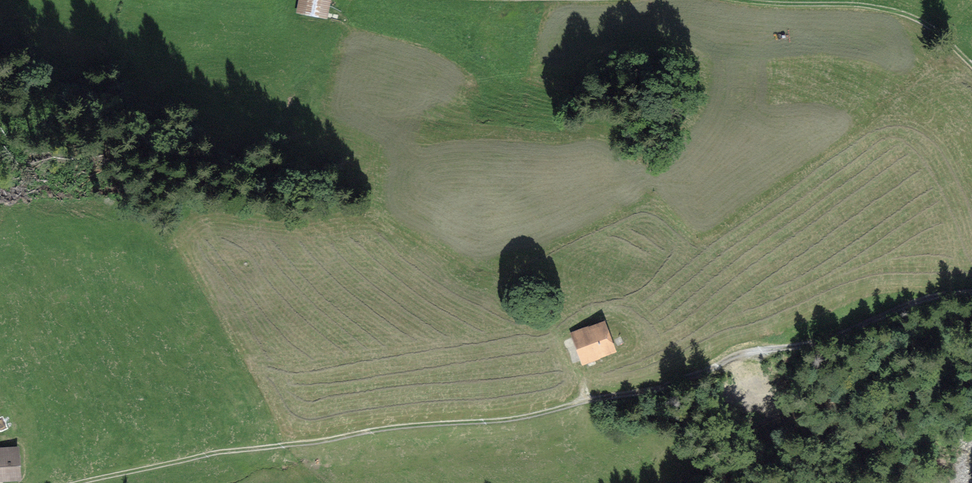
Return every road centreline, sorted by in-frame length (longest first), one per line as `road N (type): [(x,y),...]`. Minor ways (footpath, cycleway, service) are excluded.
road 1 (track): [(84,482),(242,449),(418,424),(524,418),(731,370),(911,301),(971,289)]
road 2 (track): [(738,0),(908,16),(938,32),(971,67)]

